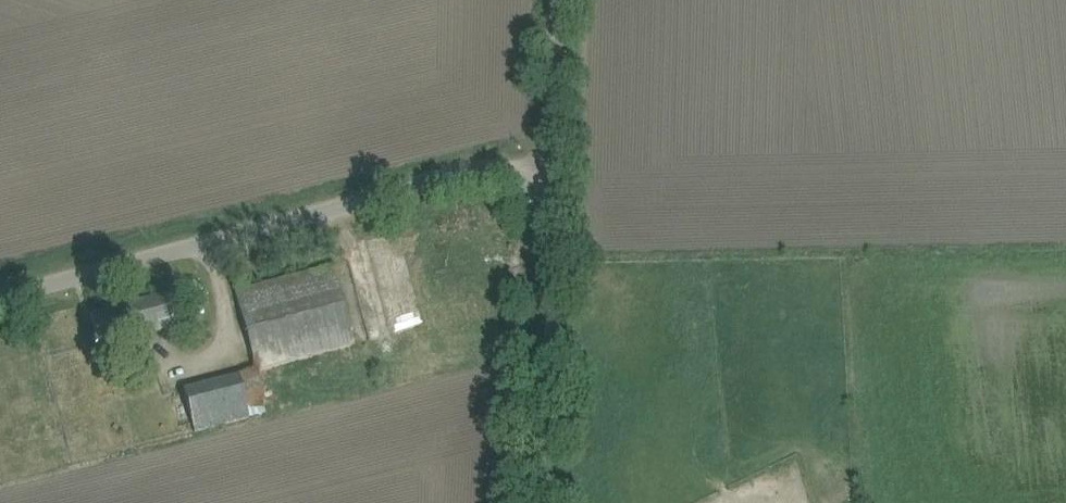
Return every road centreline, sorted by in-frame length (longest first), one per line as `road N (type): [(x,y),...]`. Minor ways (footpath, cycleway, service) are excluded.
road 1 (unclassified): [(552,152),(0,297)]
road 2 (unclassified): [(542,502),(552,152)]
road 3 (unclassified): [(552,152),(557,0)]

